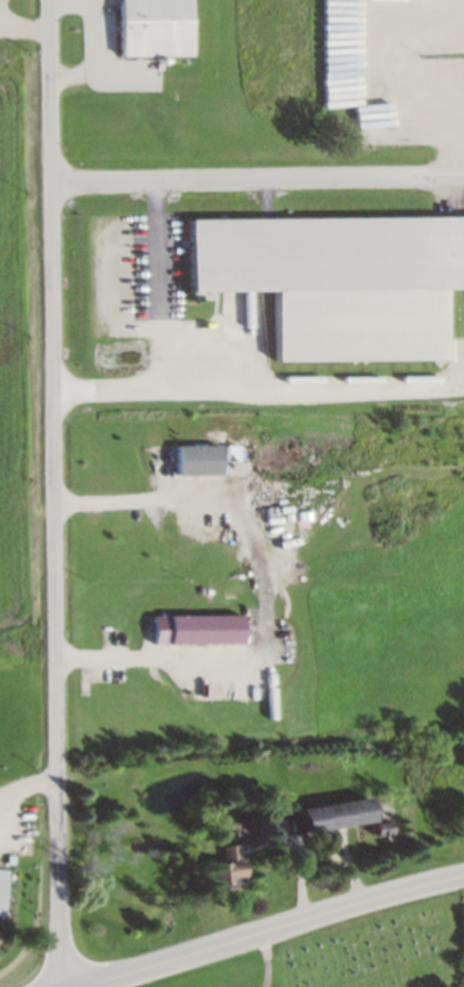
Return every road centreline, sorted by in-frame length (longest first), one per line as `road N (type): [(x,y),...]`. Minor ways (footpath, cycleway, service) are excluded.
road 1 (secondary): [(51,0),(58,986)]
road 2 (secondary): [(87,986),(463,877)]

